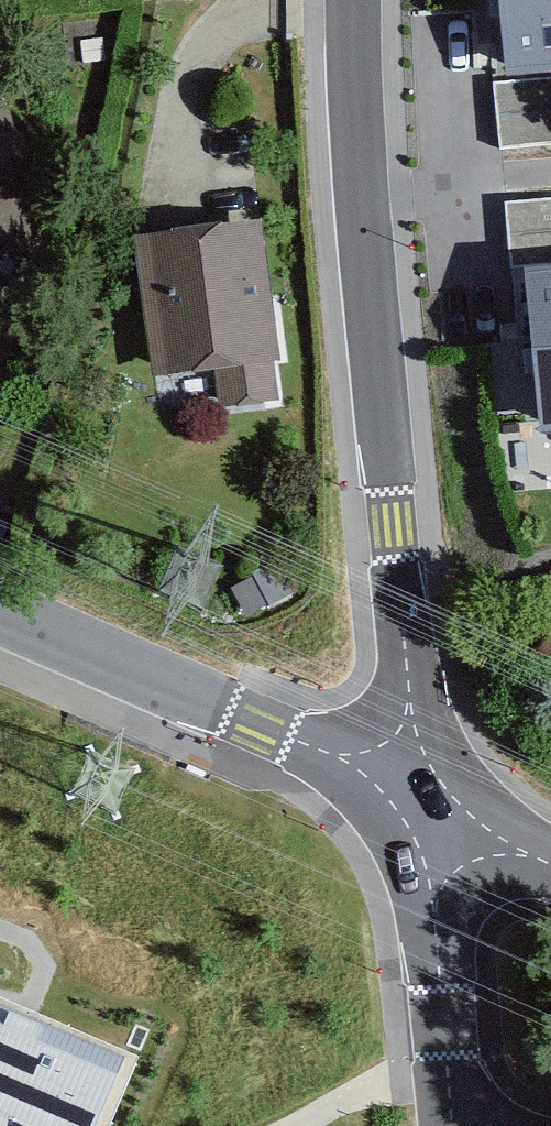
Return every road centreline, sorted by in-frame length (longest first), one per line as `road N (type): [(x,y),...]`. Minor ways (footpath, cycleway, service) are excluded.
road 1 (residential): [(352,0),(356,115),(423,802)]
road 2 (residential): [(423,802),(0,613)]
road 3 (residential): [(452,1107),(423,802)]
road 4 (residential): [(550,860),(423,802)]

